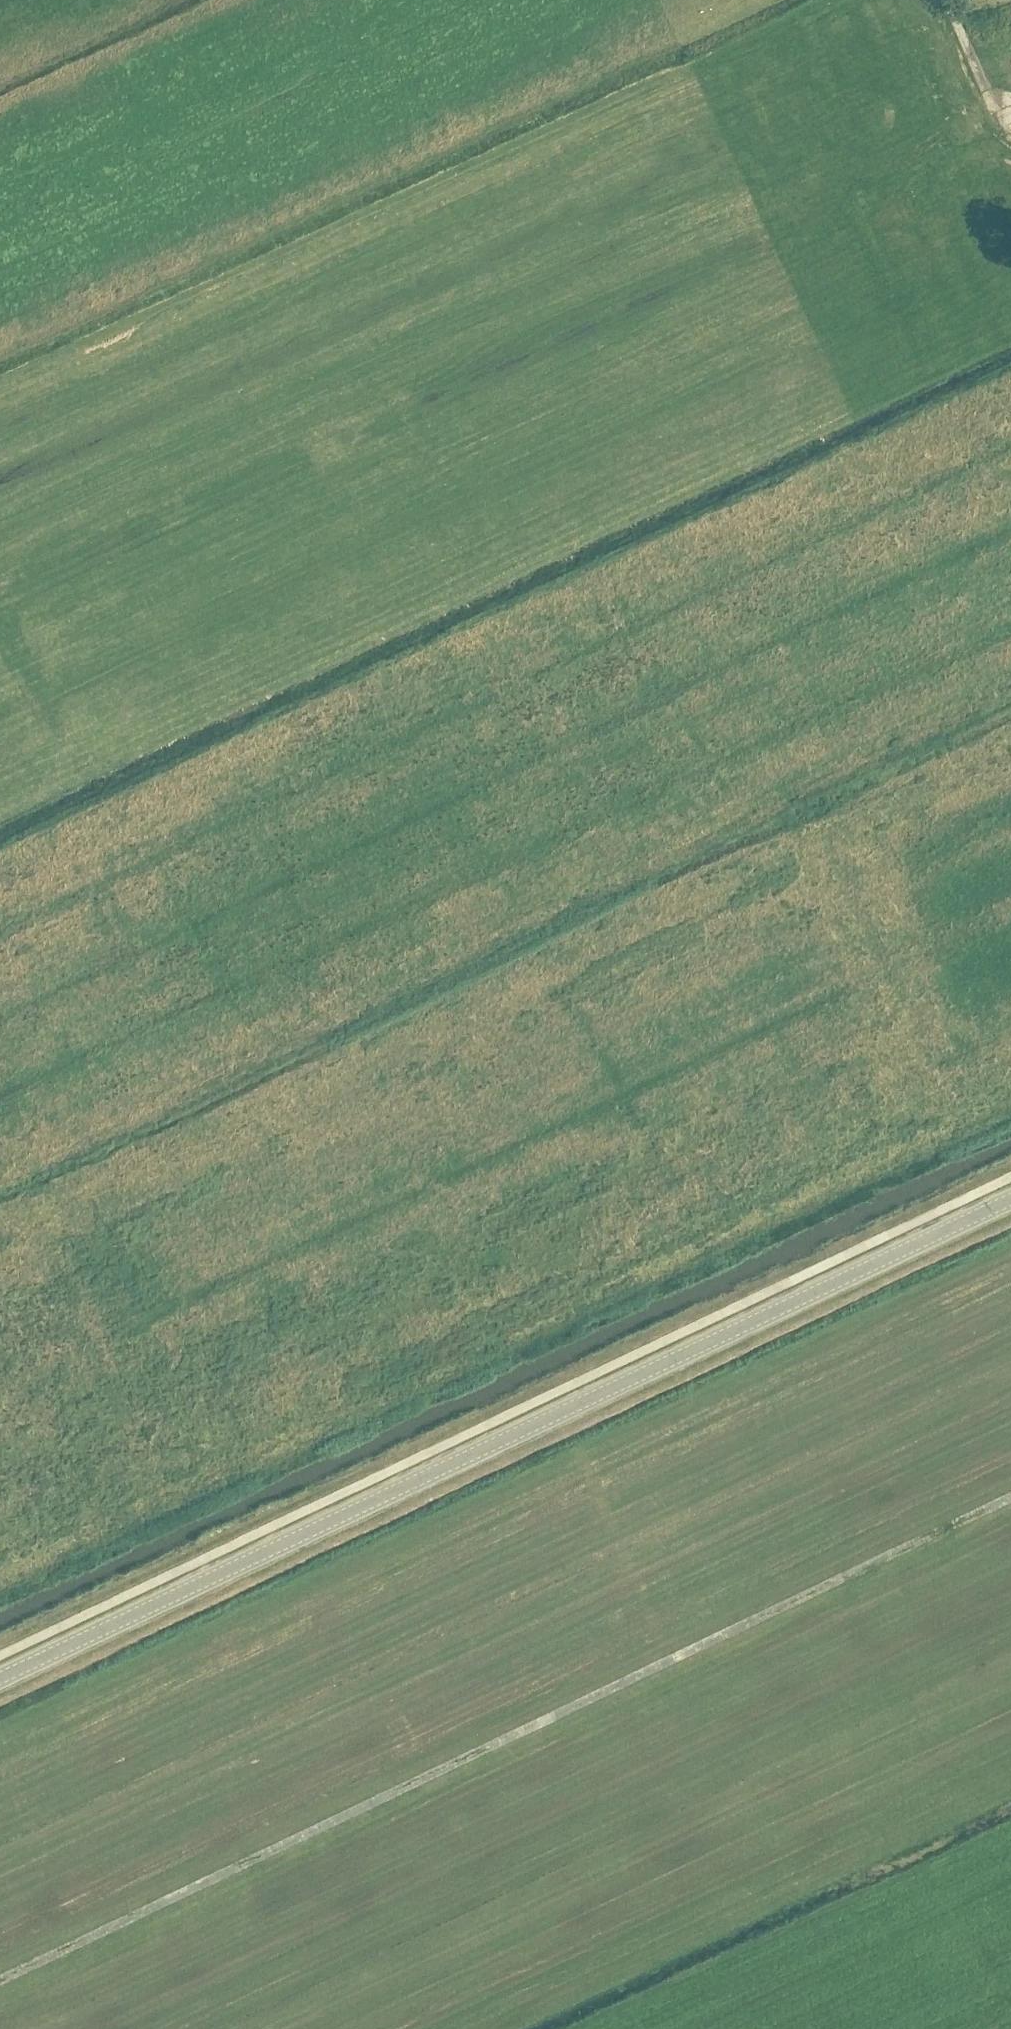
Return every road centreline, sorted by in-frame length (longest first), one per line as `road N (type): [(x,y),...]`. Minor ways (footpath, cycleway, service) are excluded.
road 1 (track): [(0,1978),(1010,1497)]
road 2 (tertiary): [(0,1677),(1010,1198)]

